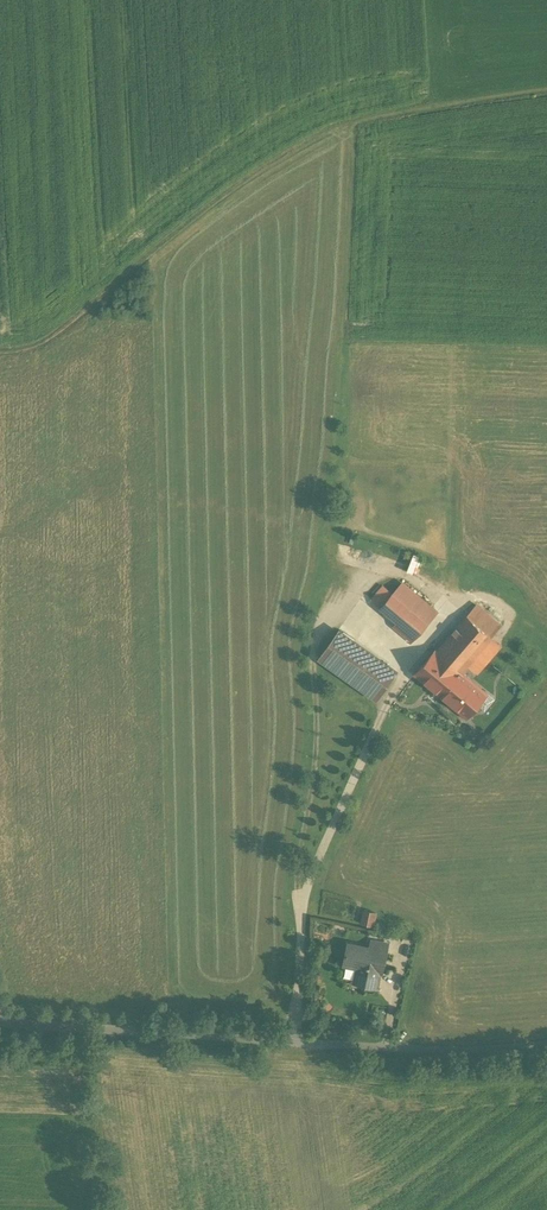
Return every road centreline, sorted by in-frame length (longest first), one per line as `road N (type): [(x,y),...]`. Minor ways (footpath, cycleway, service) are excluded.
road 1 (unclassified): [(546,1042),(433,1049),(0,1022)]

